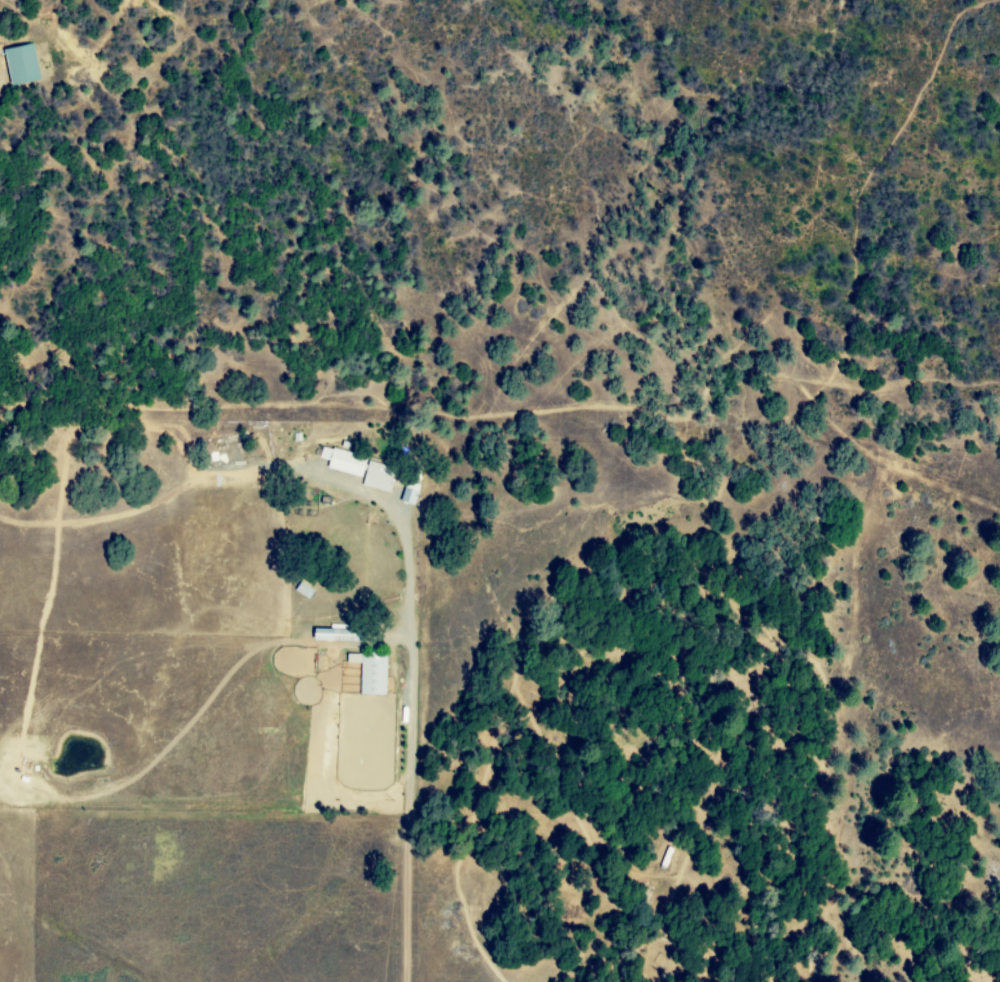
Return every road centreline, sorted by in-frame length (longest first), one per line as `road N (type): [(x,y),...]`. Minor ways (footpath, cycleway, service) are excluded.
road 1 (track): [(0,320),(60,369),(139,378),(286,339),(398,324),(454,351),(510,412),(583,453),(740,427),(848,443),(999,435)]
road 2 (residential): [(0,532),(119,527),(163,514),(232,474),(296,478),(374,509),(402,546),(417,598),(408,981)]

